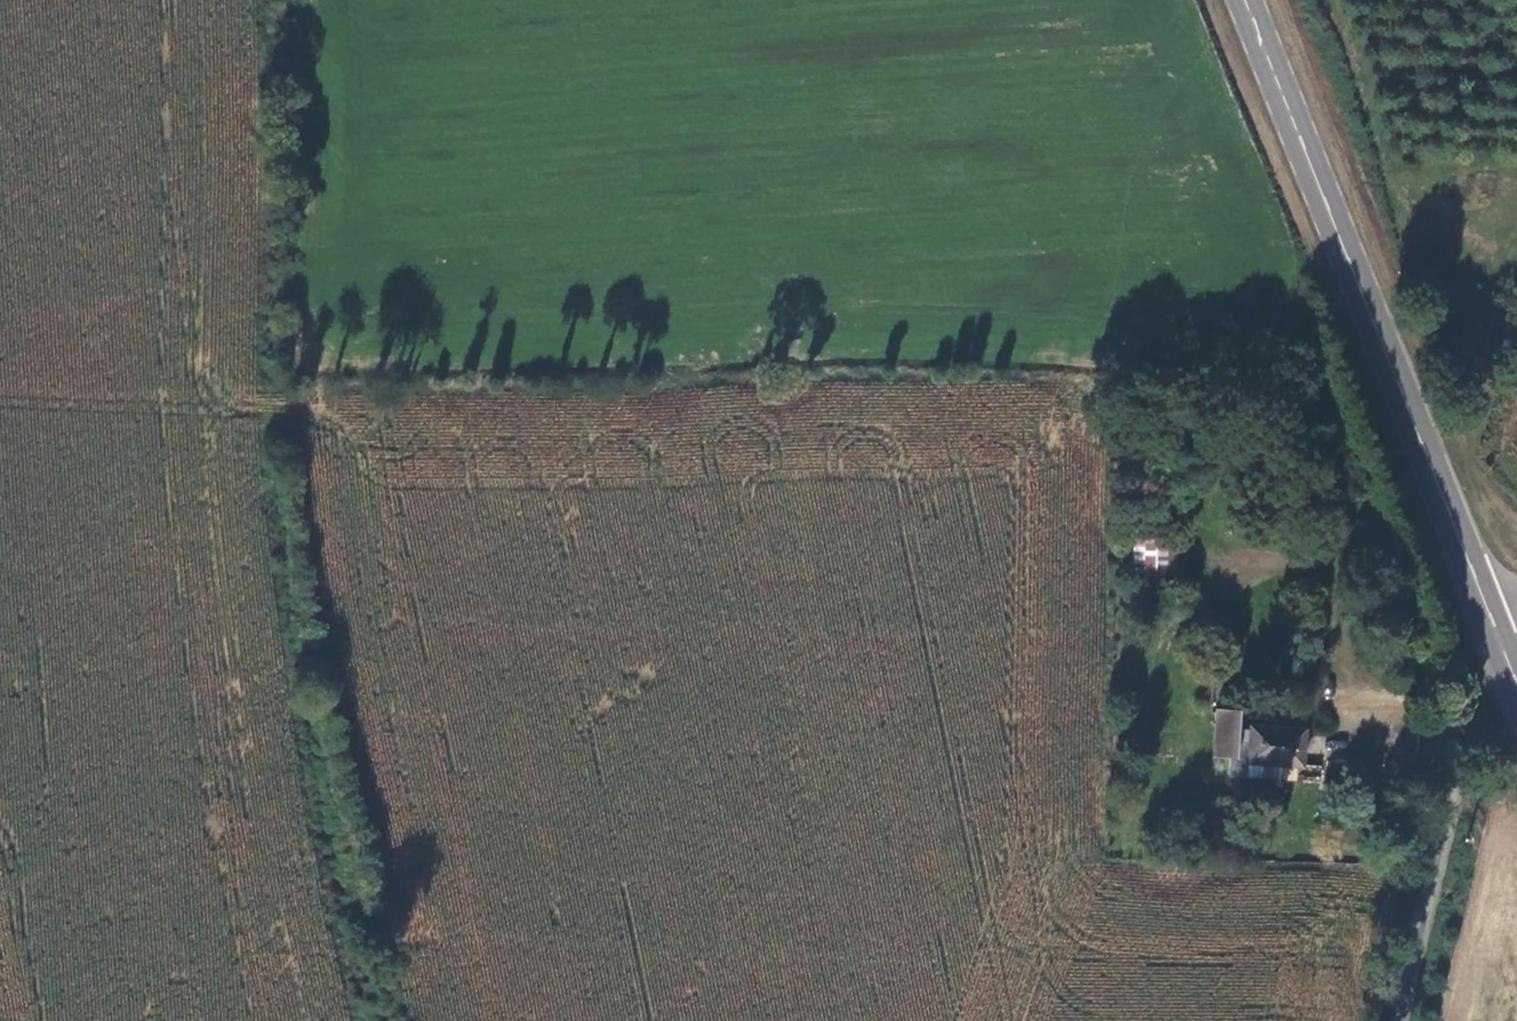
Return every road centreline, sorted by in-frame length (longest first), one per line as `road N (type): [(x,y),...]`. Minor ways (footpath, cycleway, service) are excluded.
road 1 (secondary): [(1244,0),(1489,616)]
road 2 (unclassified): [(1516,684),(1465,756),(1417,1020)]

